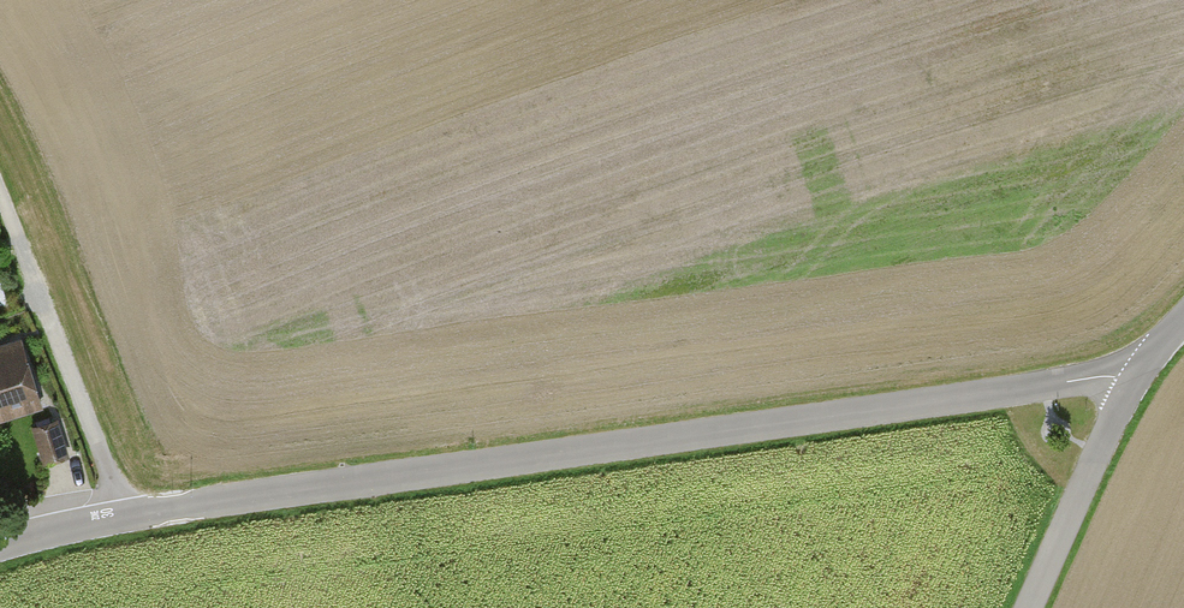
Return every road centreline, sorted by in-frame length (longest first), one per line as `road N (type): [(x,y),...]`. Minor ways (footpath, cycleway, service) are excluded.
road 1 (residential): [(1147,356),(1039,388),(127,515),(0,549)]
road 2 (track): [(127,515),(0,213)]
road 3 (unclassified): [(1147,356),(1115,409),(1026,607)]

